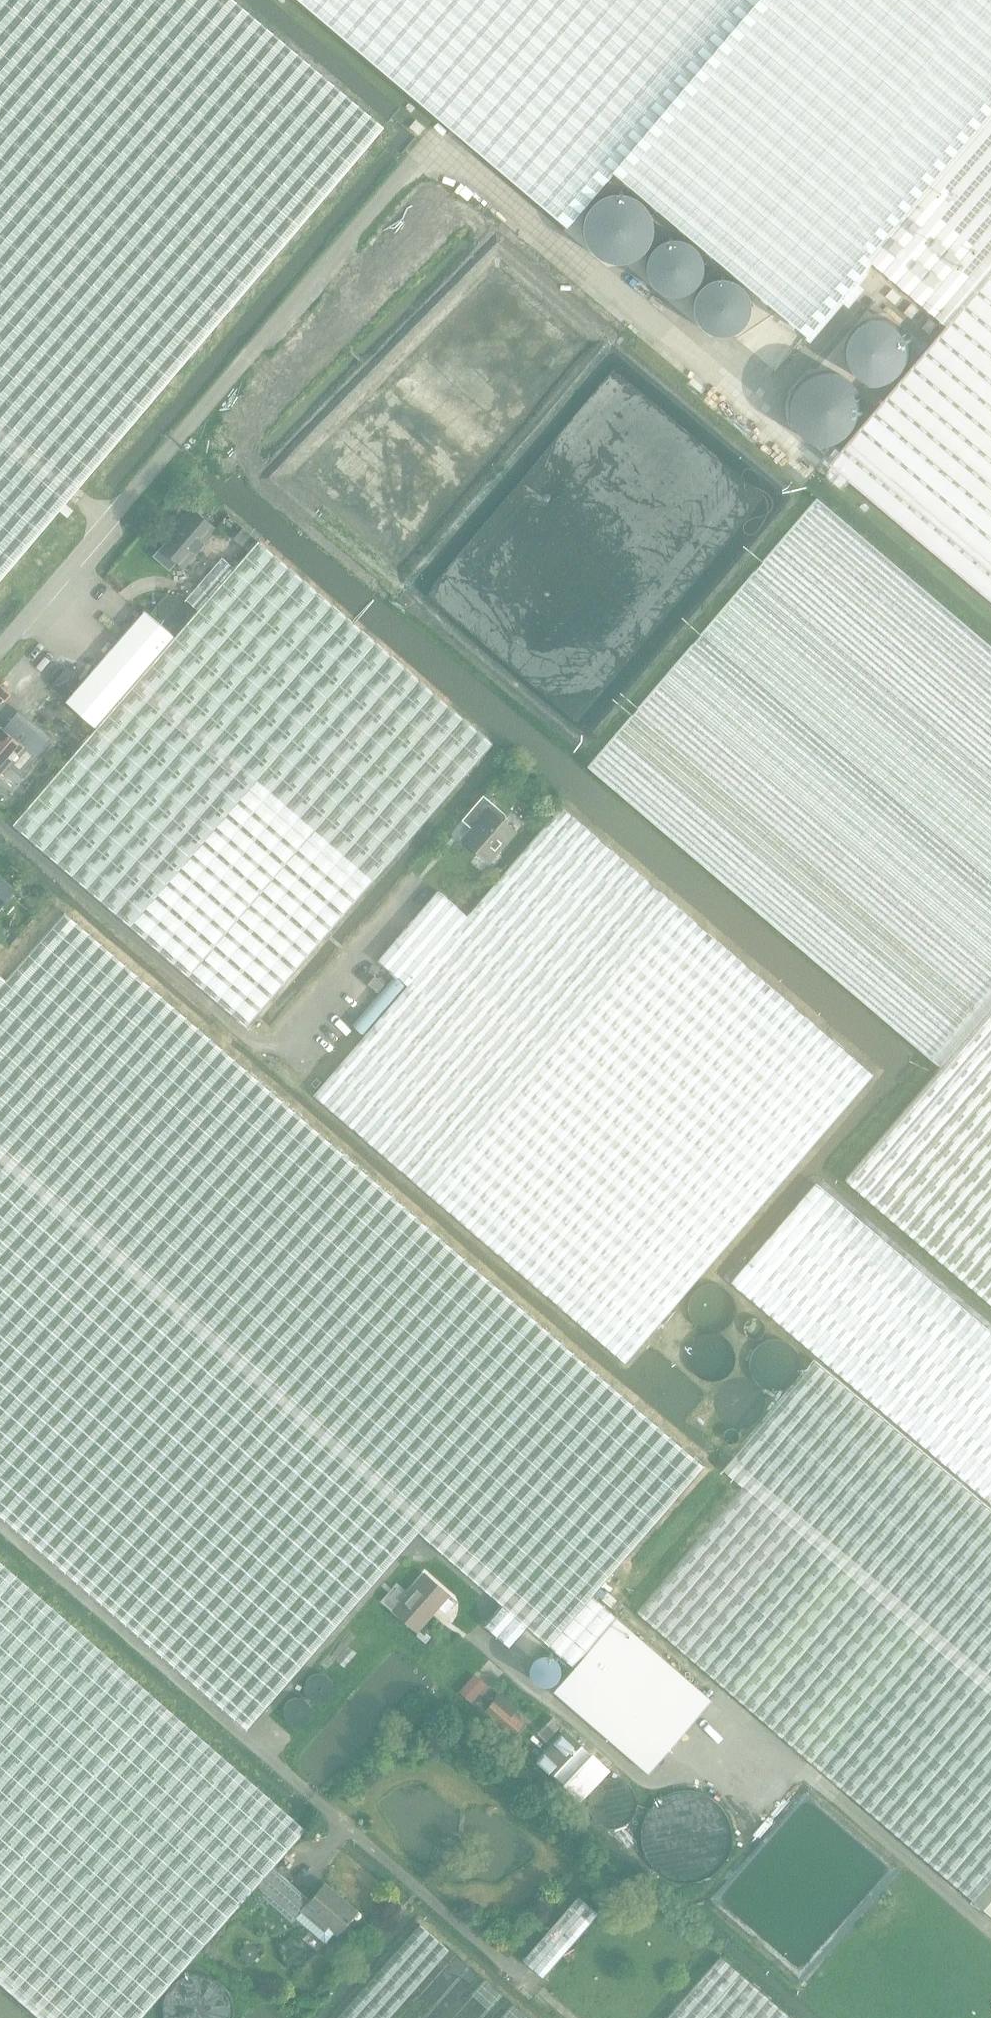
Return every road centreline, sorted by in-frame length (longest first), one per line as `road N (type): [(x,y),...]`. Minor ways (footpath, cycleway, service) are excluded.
road 1 (unclassified): [(0,830),(275,1063),(413,893)]
road 2 (unclassified): [(0,1530),(308,1793)]
road 3 (unclassified): [(0,655),(176,447)]

